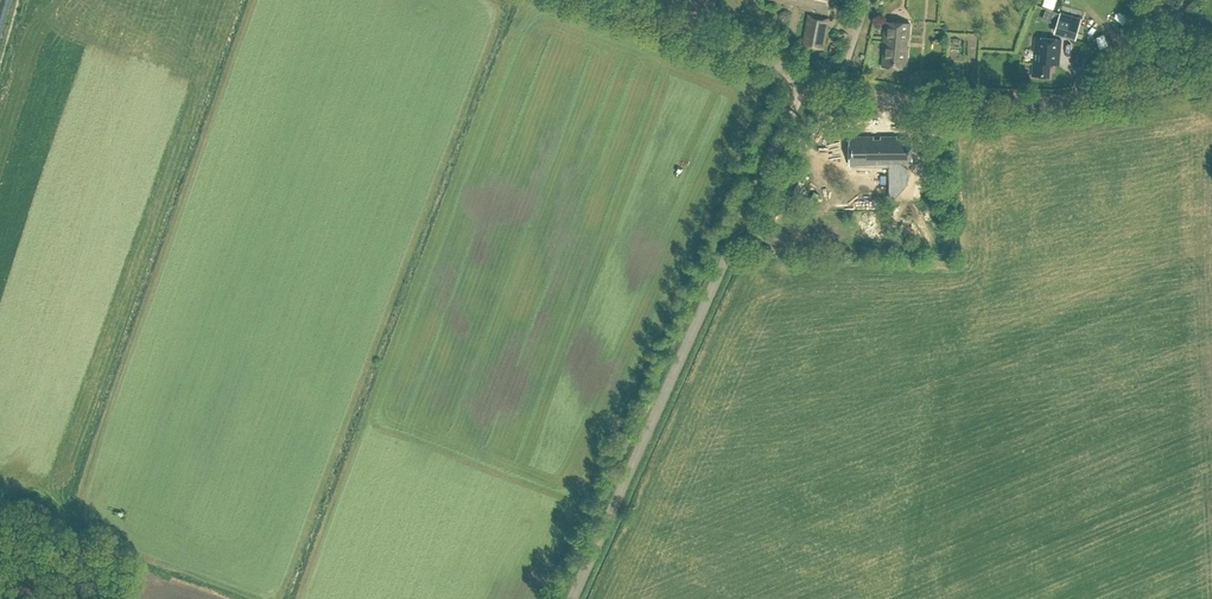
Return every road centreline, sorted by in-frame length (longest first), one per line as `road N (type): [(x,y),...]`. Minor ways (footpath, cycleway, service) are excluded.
road 1 (unclassified): [(571,598),(807,75)]
road 2 (unclassified): [(1061,101),(890,101),(807,75)]
road 3 (unclassified): [(807,75),(604,0)]
road 4 (residential): [(1061,101),(1147,27),(1183,25),(1211,43)]
road 5 (unclassified): [(1211,79),(1061,101)]

